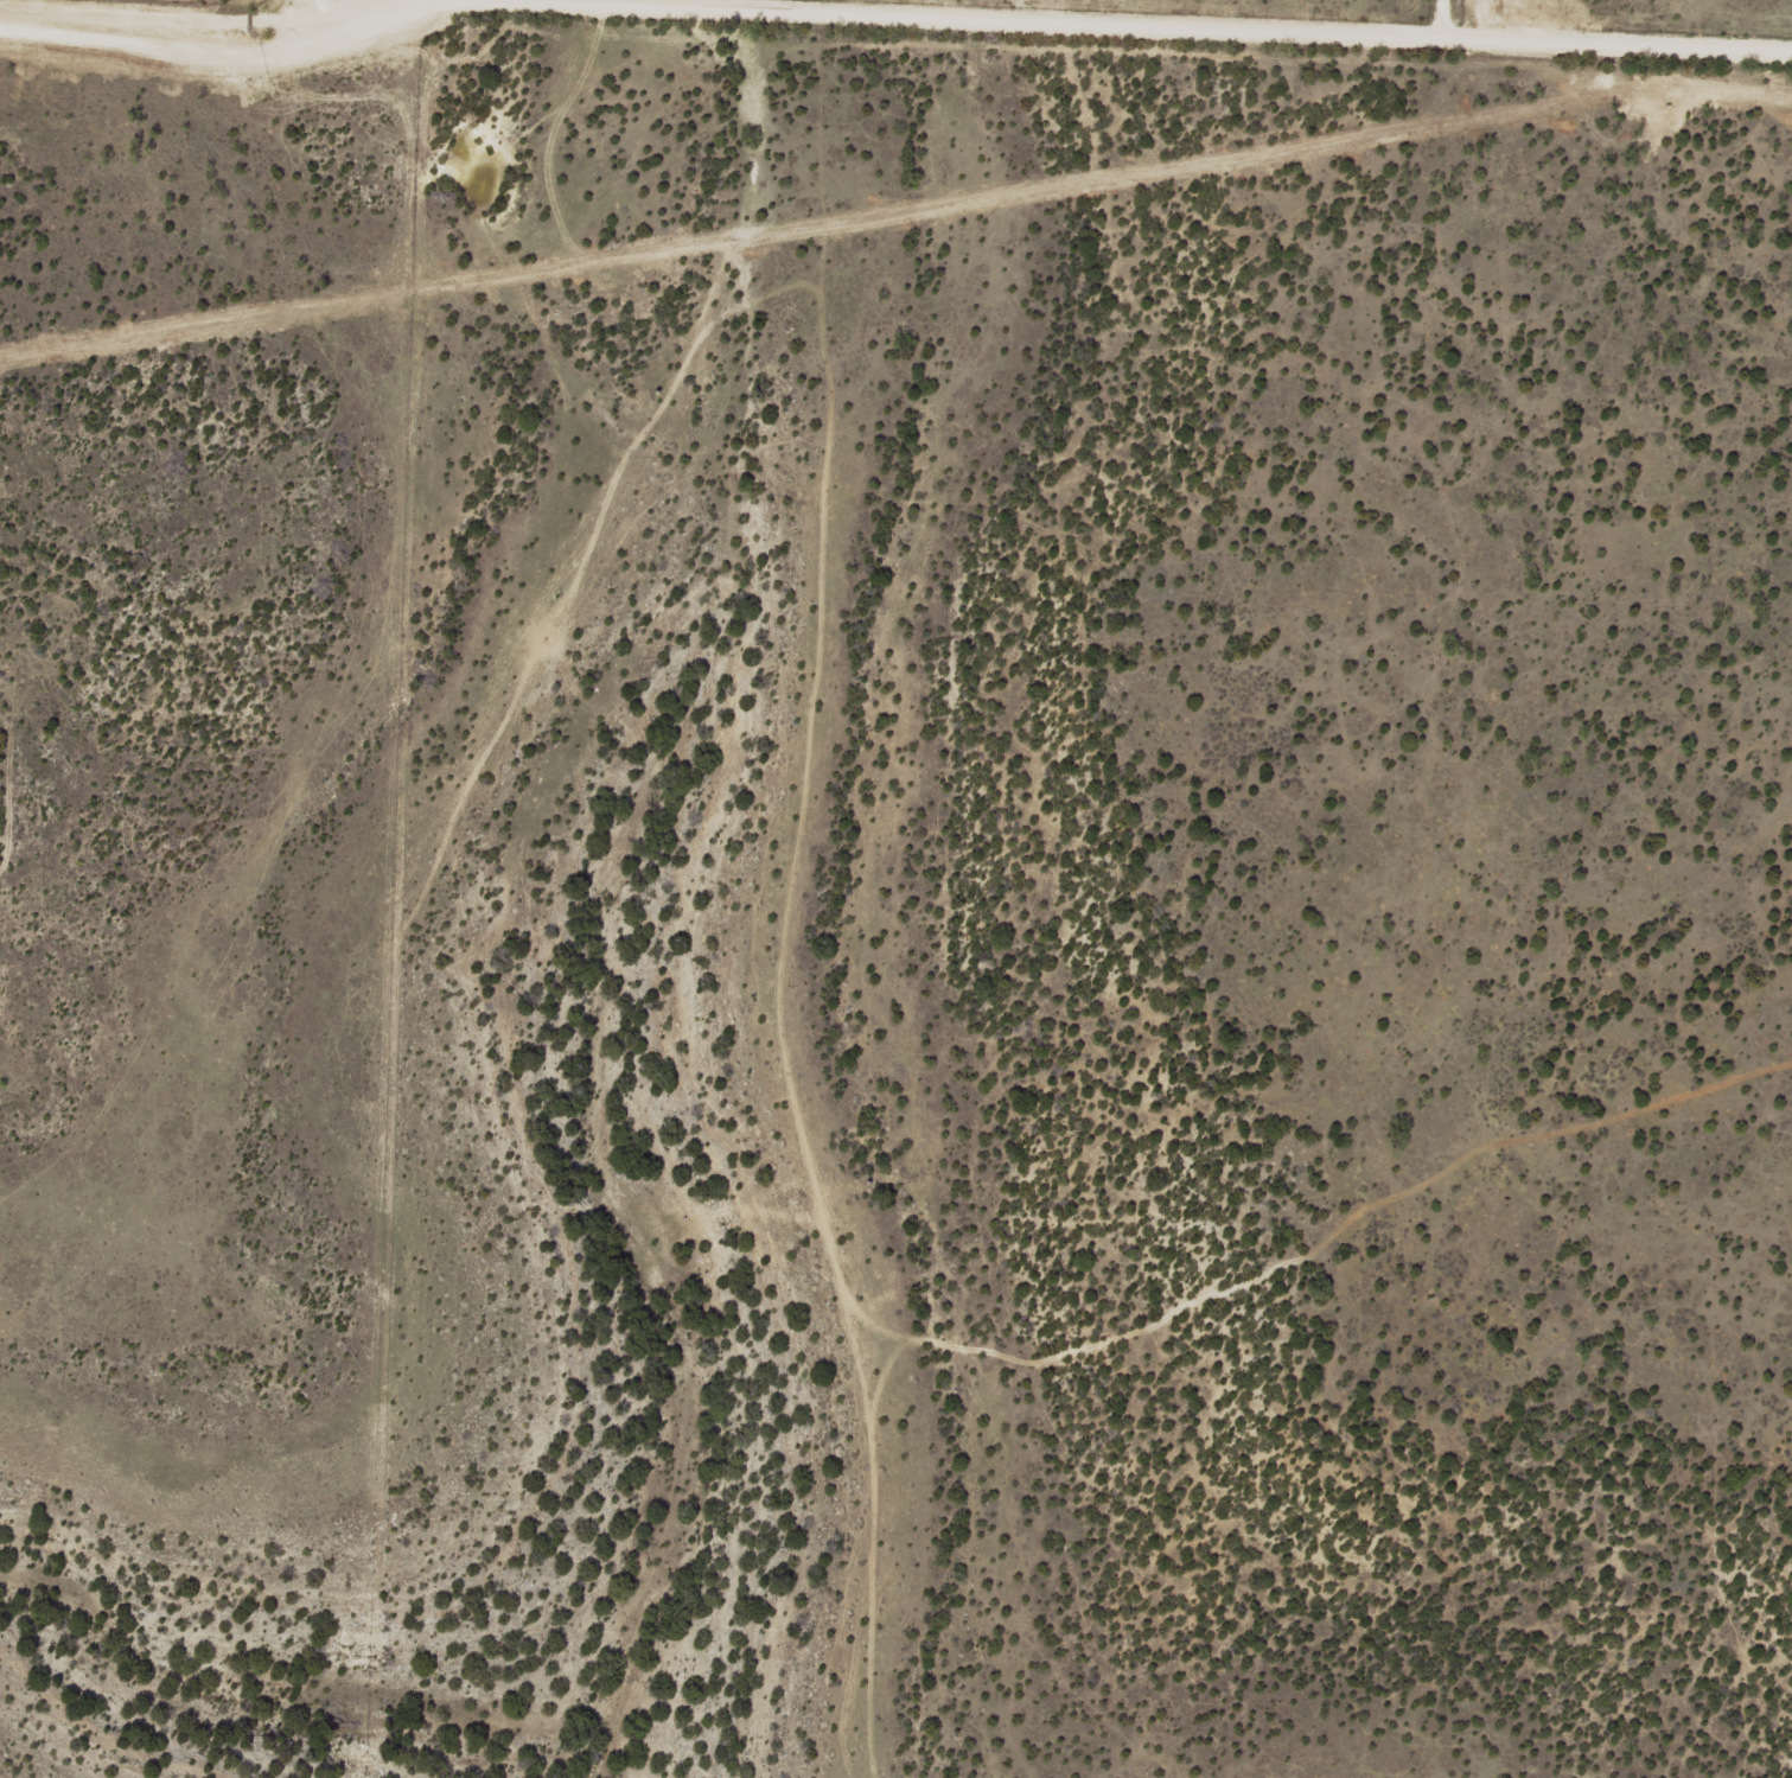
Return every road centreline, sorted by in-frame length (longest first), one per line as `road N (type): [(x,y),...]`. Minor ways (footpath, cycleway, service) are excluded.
road 1 (residential): [(509,0),(1791,49)]
road 2 (residential): [(0,6),(278,20),(325,0)]

